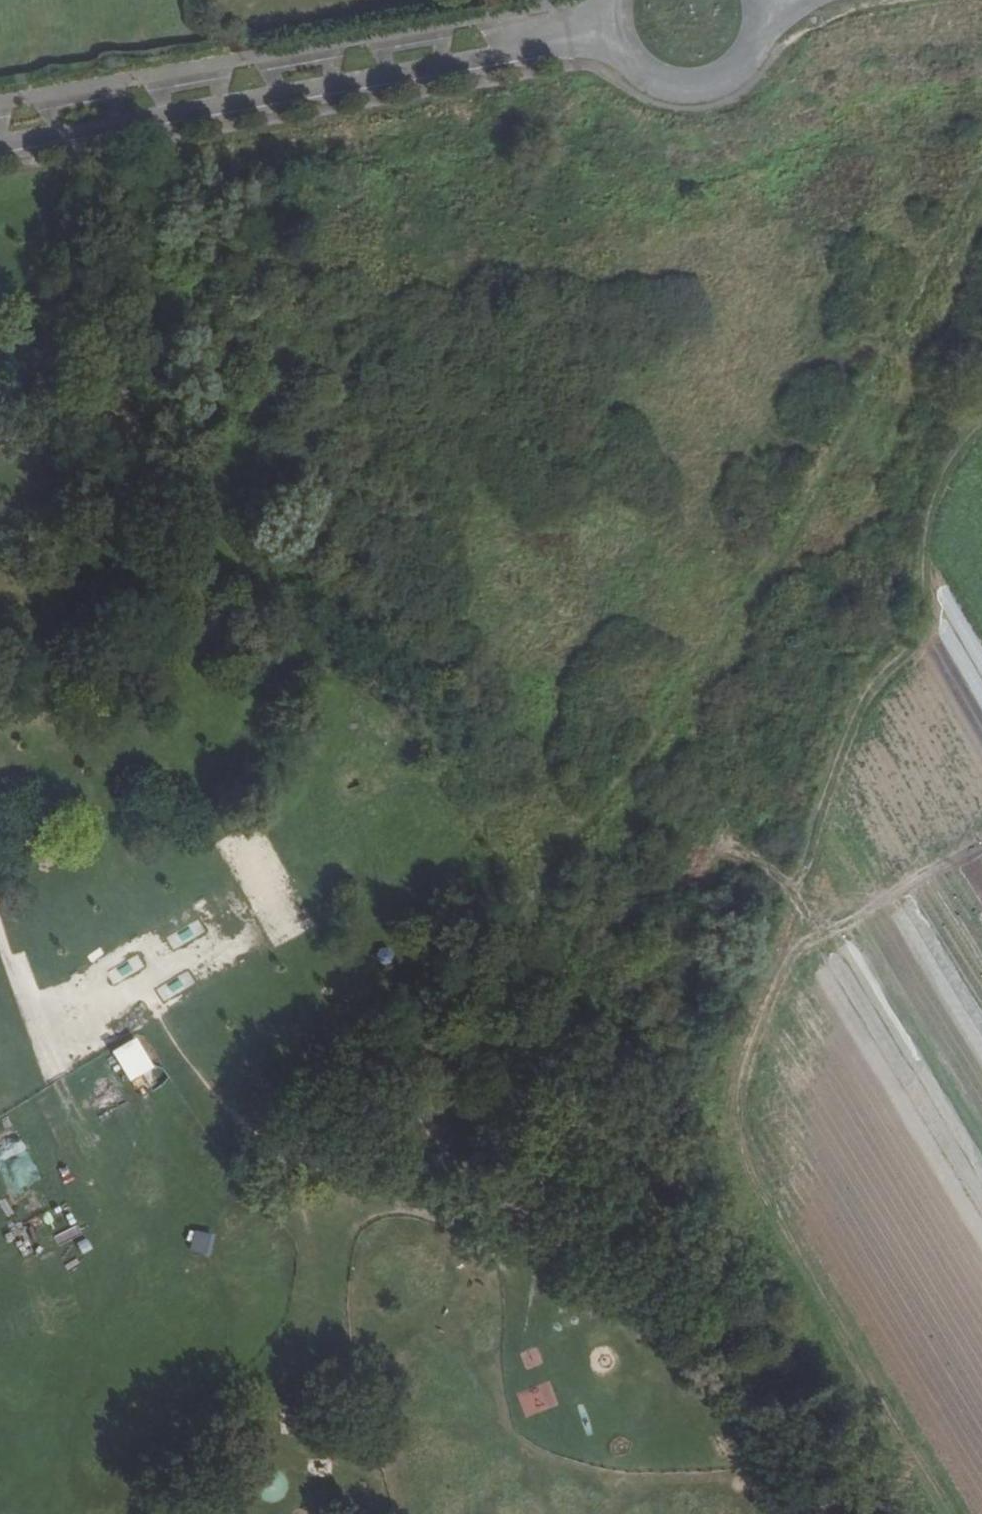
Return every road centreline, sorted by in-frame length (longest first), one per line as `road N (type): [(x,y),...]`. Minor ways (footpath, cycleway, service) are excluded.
road 1 (unclassified): [(605,32),(0,137)]
road 2 (unclassified): [(605,32),(629,71),(651,85),(699,87),(735,64),(748,42),(751,0)]

